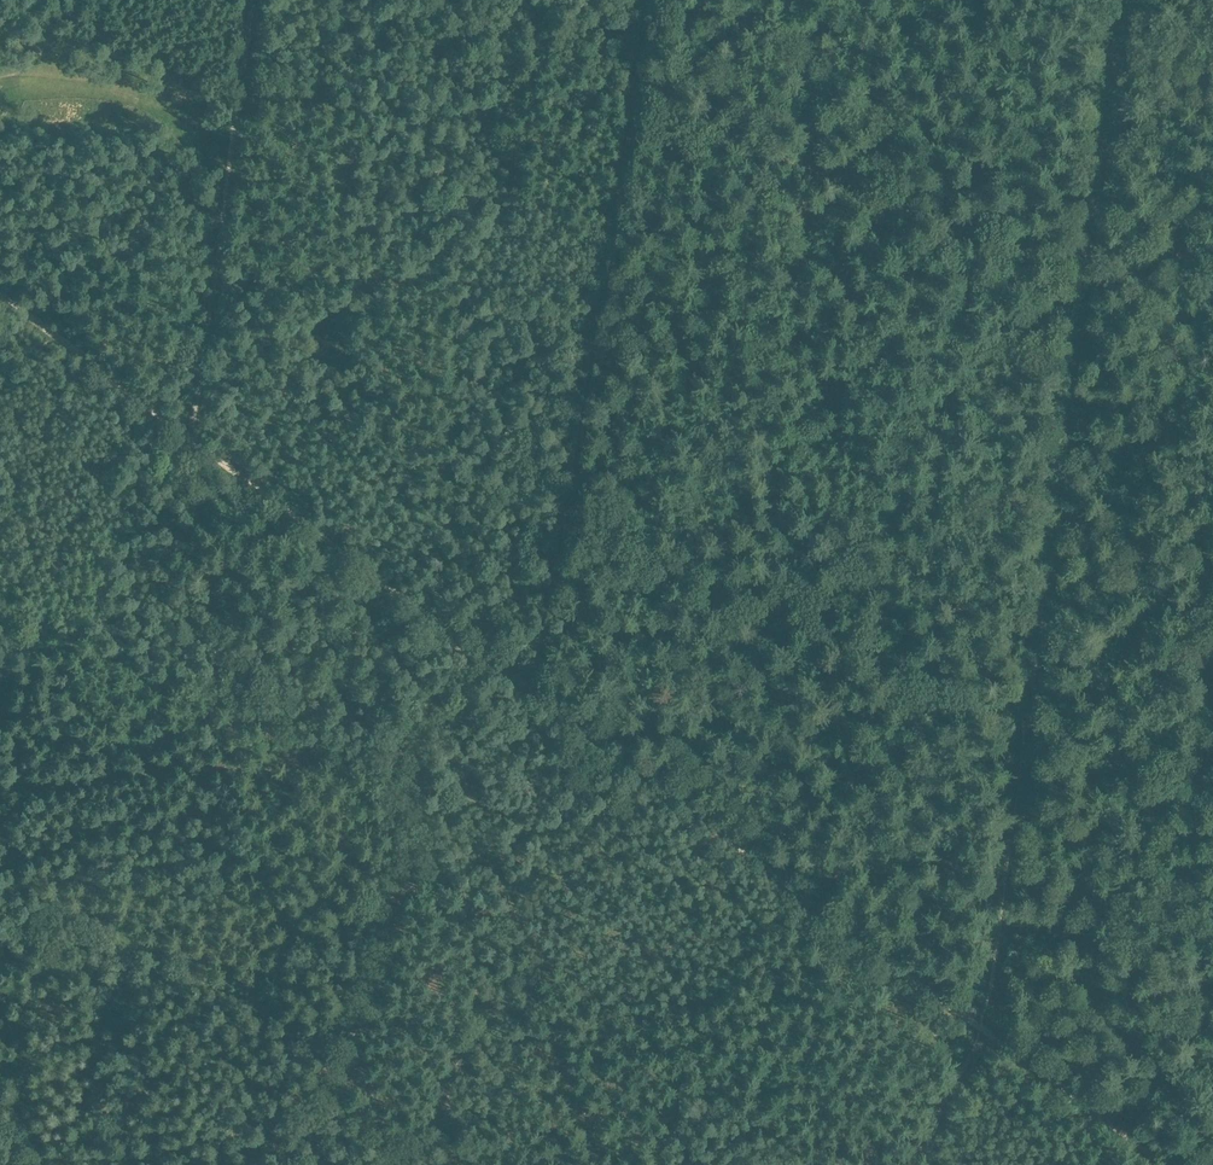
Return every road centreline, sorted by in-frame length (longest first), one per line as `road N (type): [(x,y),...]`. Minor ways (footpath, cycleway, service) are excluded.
road 1 (track): [(984,1030),(1093,214)]
road 2 (track): [(641,0),(529,688)]
road 3 (track): [(443,0),(625,97),(1086,262)]
road 4 (track): [(0,293),(469,643)]
road 5 (track): [(529,688),(984,1030)]
road 6 (track): [(469,643),(320,1129),(368,1164)]
road 7 (track): [(560,514),(1021,709)]
road 8 (track): [(252,0),(189,438)]
road 9 (track): [(984,1030),(1159,1164)]
road 10 (track): [(1093,214),(1115,30)]
road 11 (track): [(909,1164),(984,1030)]

